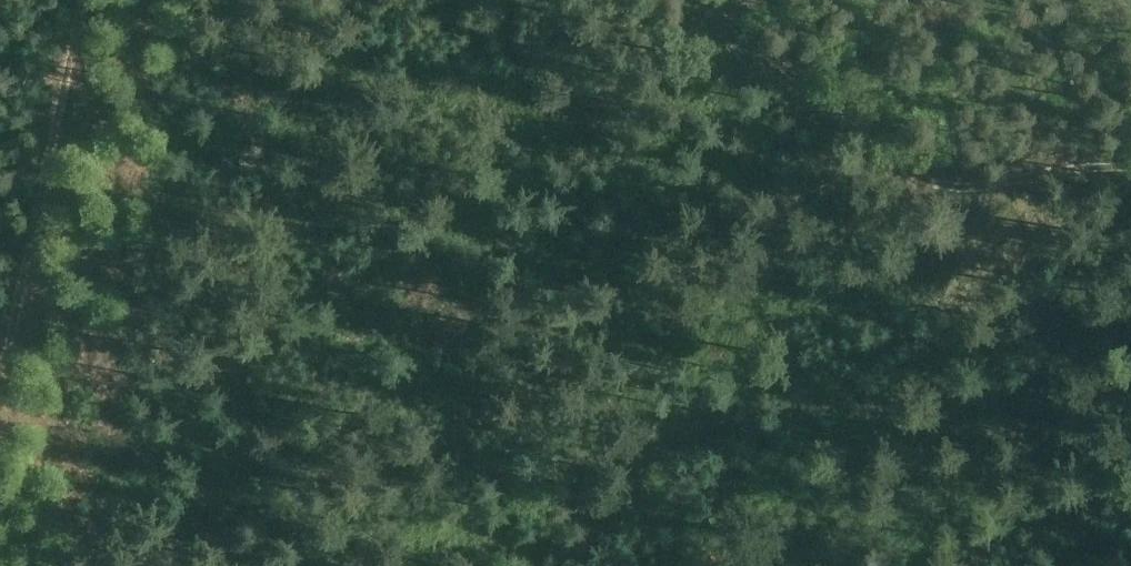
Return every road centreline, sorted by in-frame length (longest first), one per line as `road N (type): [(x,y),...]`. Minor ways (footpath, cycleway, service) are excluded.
road 1 (track): [(1130,151),(978,185),(894,164),(695,0)]
road 2 (track): [(77,0),(0,352)]

